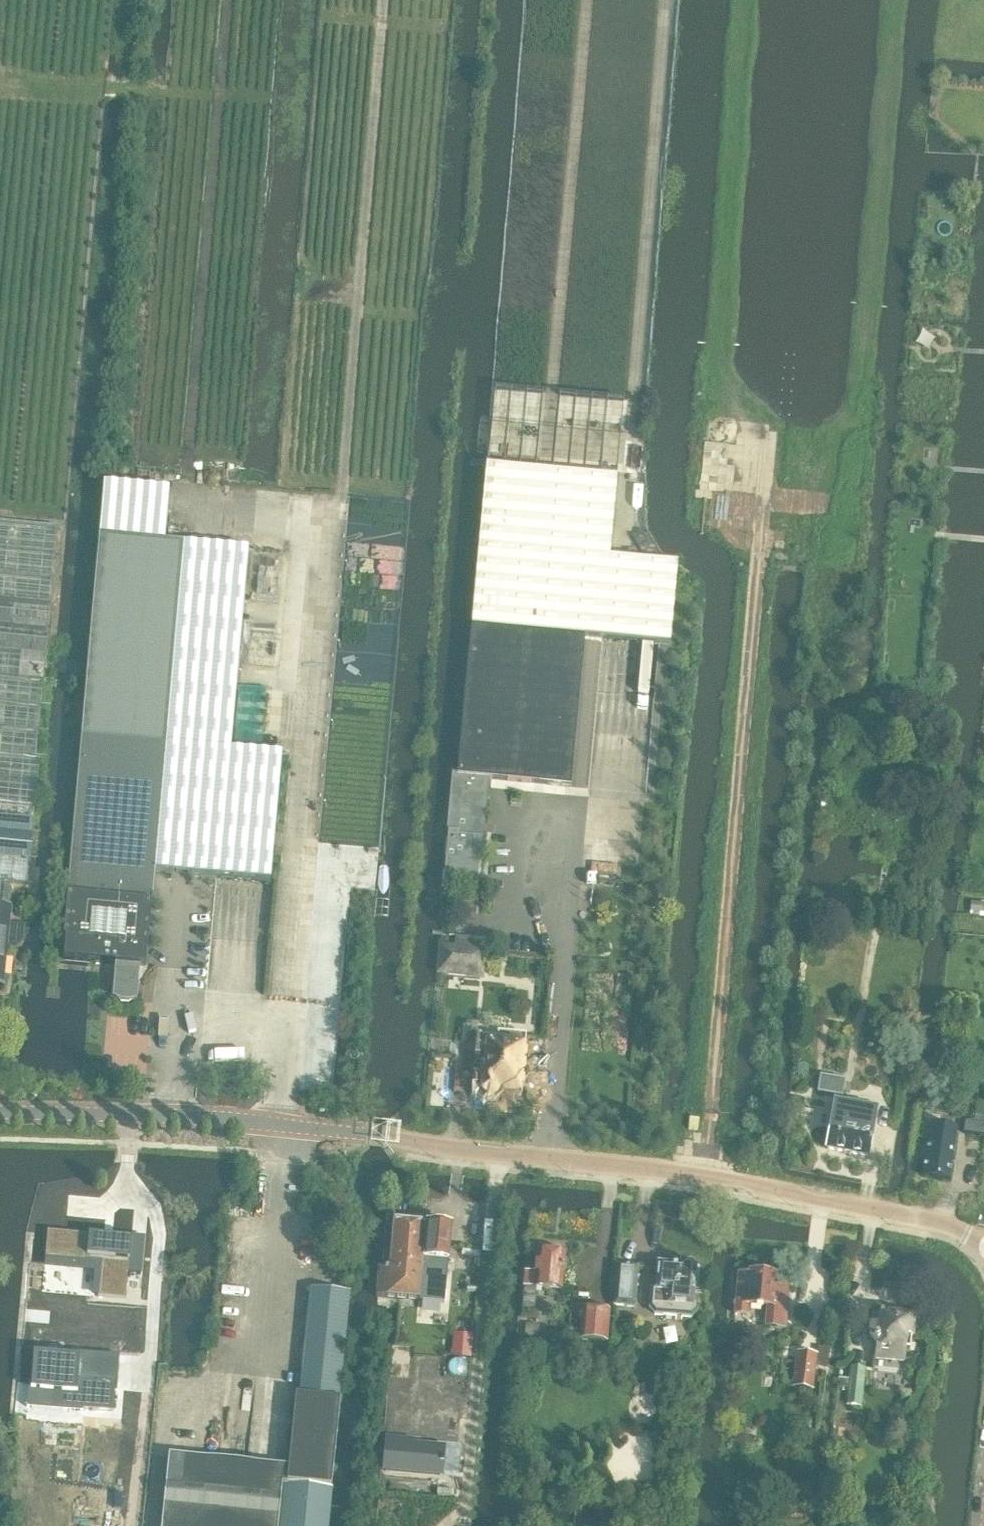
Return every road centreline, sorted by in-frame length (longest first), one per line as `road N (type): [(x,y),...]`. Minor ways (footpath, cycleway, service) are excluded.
road 1 (tertiary): [(983,1242),(716,1180),(348,1134)]
road 2 (tertiary): [(0,1111),(248,1121),(348,1134)]

